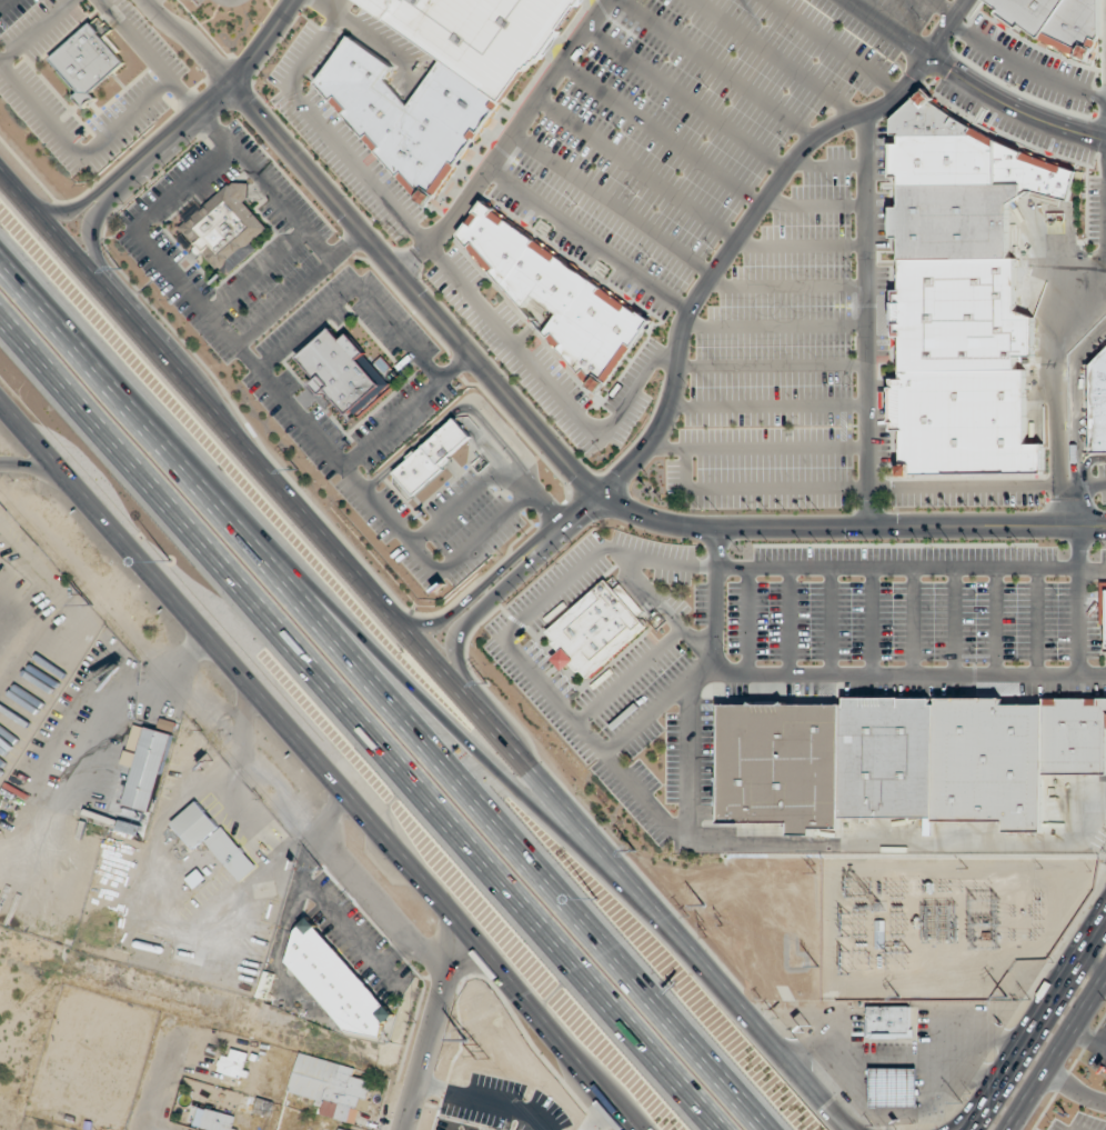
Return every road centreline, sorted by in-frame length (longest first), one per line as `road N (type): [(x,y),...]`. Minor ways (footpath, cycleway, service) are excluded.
road 1 (secondary): [(847,1129),(0,171)]
road 2 (motorway): [(774,1129),(4,268)]
road 3 (motorway): [(0,325),(718,1129)]
road 4 (tertiary): [(1105,523),(694,527),(625,509),(582,479),(232,88)]
road 5 (motorway): [(707,972),(391,667),(118,368),(4,268)]
road 6 (secondary): [(0,402),(634,1129)]
road 7 (tertiary): [(293,0),(232,88),(113,186)]
road 8 (secondary): [(1105,909),(985,1107)]
road 9 (residential): [(405,1129),(450,973),(472,937)]
road 10 (secondary): [(1009,1129),(1105,976)]
road 11 (residential): [(166,1129),(153,1127),(184,1019)]

